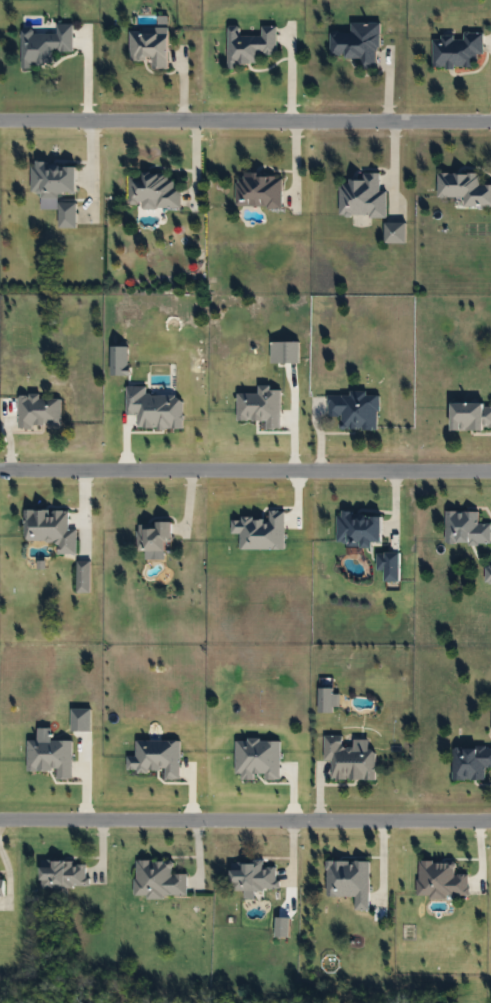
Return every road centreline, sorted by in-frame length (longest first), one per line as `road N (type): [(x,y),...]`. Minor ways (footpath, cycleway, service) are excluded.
road 1 (residential): [(0,468),(490,471)]
road 2 (residential): [(490,816),(0,813)]
road 3 (residential): [(0,120),(490,120)]

